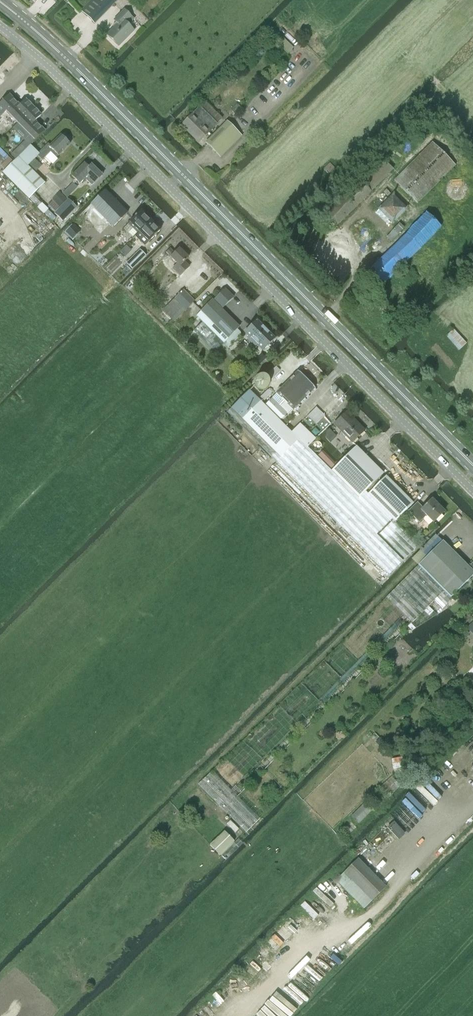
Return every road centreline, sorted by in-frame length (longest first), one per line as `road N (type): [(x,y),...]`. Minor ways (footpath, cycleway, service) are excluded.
road 1 (primary): [(0,3),(472,466)]
road 2 (unclassified): [(472,491),(0,28)]

